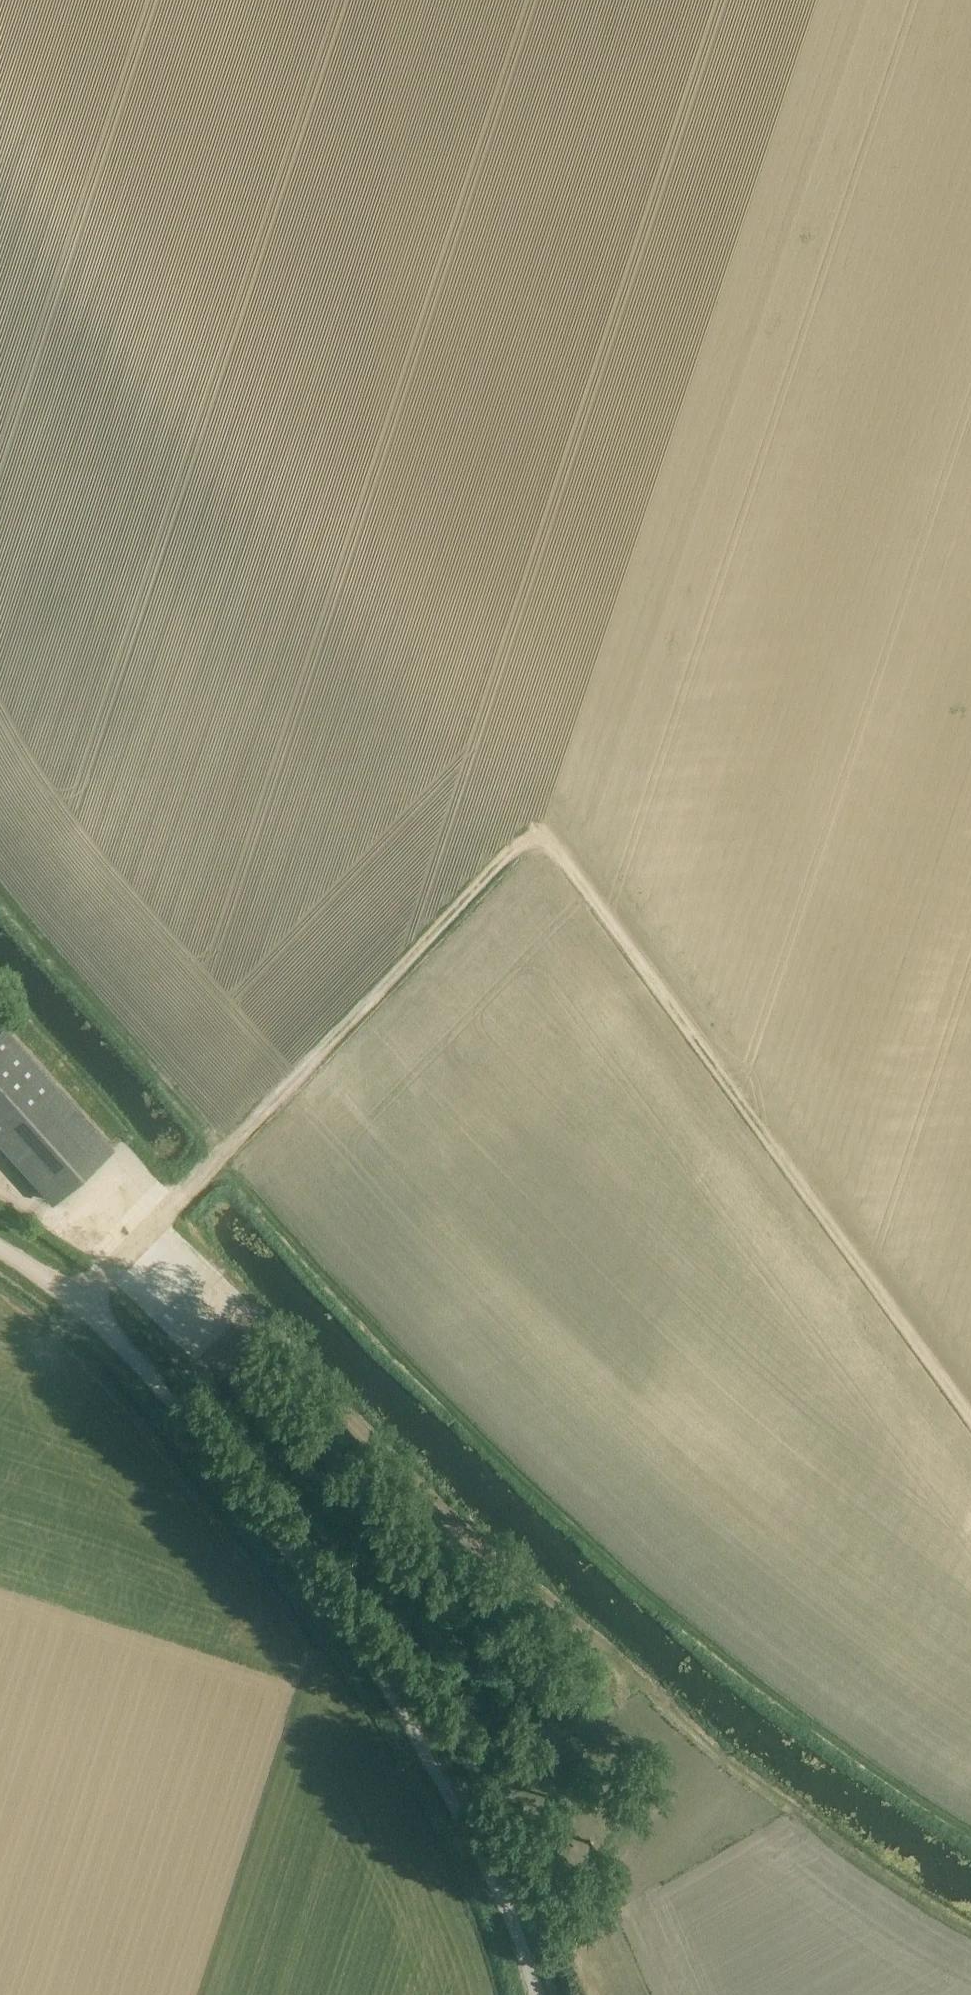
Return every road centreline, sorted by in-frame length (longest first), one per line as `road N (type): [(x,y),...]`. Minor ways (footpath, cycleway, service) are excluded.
road 1 (tertiary): [(538,1994),(428,1758),(332,1606),(80,1304),(0,1247)]
road 2 (track): [(217,1161),(527,835)]
road 3 (track): [(80,1304),(179,1200)]

